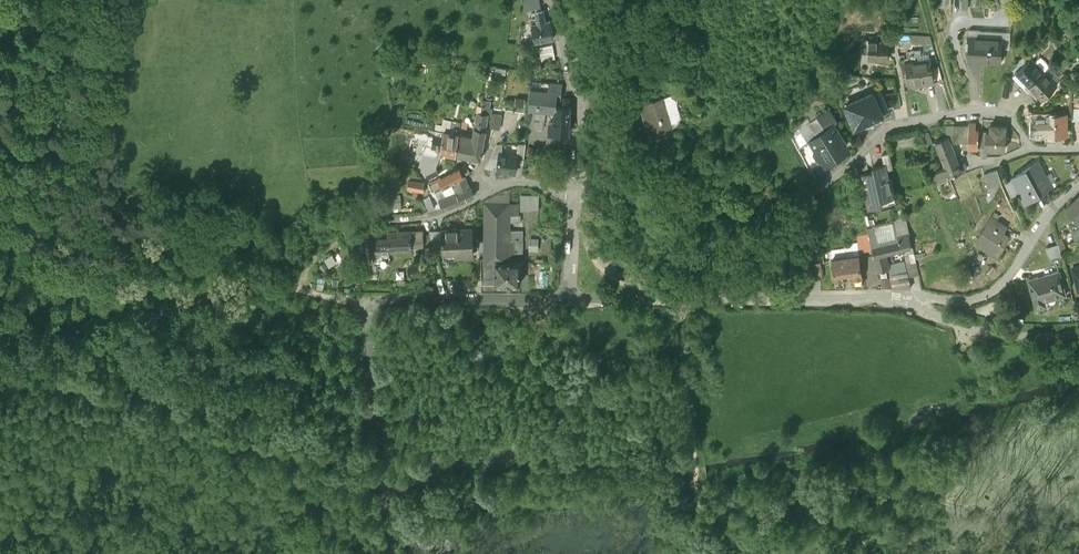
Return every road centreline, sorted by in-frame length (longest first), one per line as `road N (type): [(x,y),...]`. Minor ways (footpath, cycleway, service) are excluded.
road 1 (residential): [(1030,145),(1006,116),(928,118),(889,128),(854,162),(790,198),(747,211),(728,205),(665,161),(637,117),(623,88),(612,0)]
road 2 (unclassified): [(392,553),(369,320),(375,298),(572,295)]
road 3 (unclassified): [(572,295),(895,298),(942,310)]
road 4 (unclassified): [(576,191),(577,108),(561,0)]
road 5 (residential): [(1078,180),(1047,211),(1016,262),(942,310)]
road 6 (residential): [(942,310),(989,327),(1078,323)]

